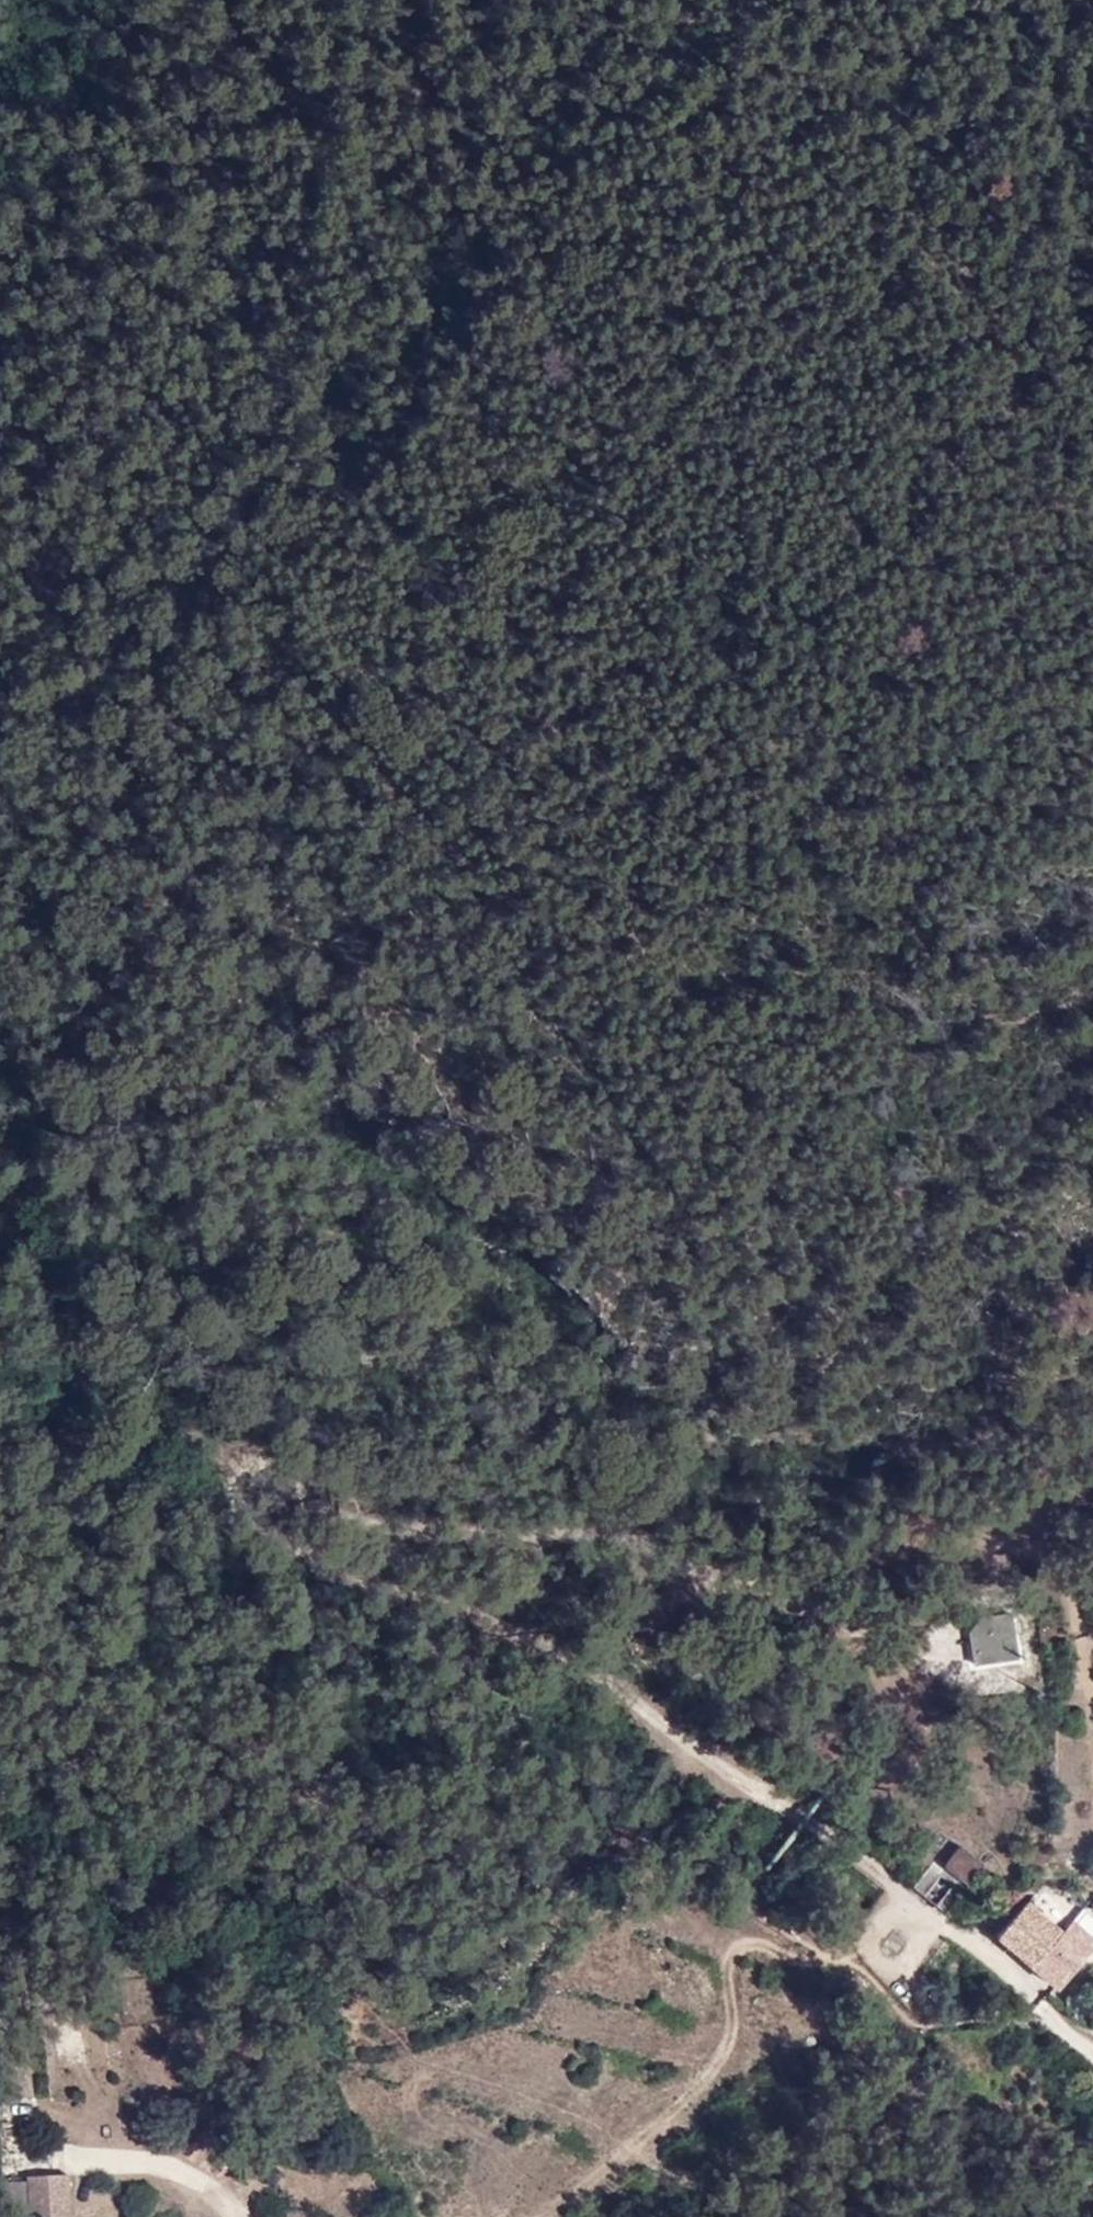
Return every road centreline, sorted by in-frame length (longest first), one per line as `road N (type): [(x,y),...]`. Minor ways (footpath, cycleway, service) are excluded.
road 1 (track): [(892,1889),(774,1792),(542,1644),(468,1609),(335,1571),(232,1485),(236,1451),(332,1501),(456,1528),(575,1528),(643,1546),(901,1645)]
road 2 (residential): [(1027,1997),(892,1889)]

